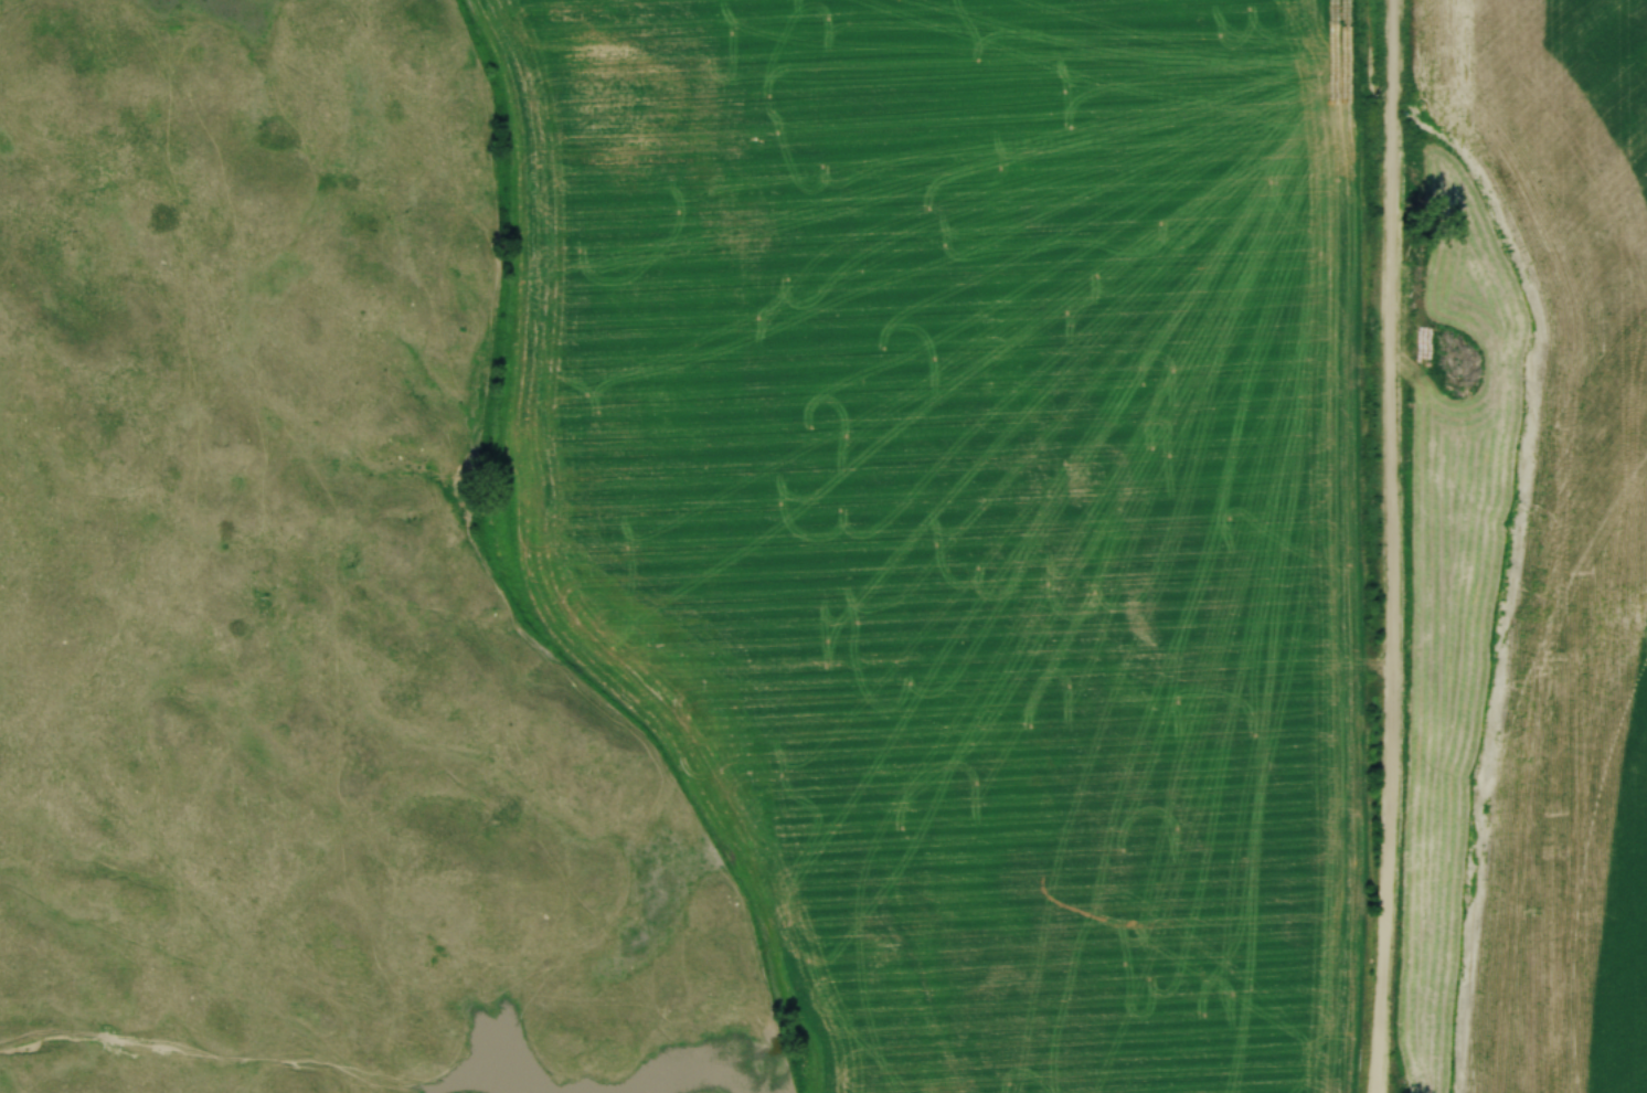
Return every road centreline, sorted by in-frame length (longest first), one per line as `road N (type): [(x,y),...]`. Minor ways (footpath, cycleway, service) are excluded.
road 1 (residential): [(1376,1092),(1391,656),(1395,0)]

